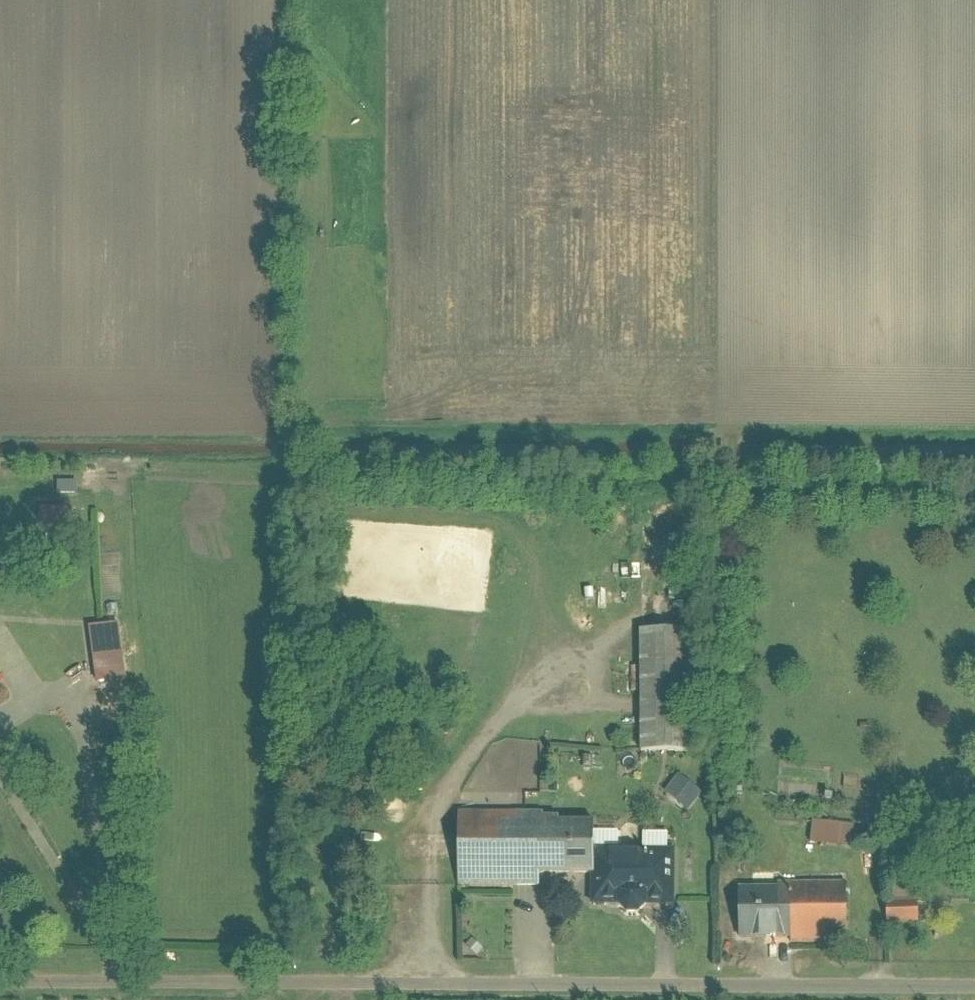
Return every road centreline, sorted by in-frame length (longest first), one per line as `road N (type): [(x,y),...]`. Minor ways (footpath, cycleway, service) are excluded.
road 1 (unclassified): [(0,973),(974,978)]

